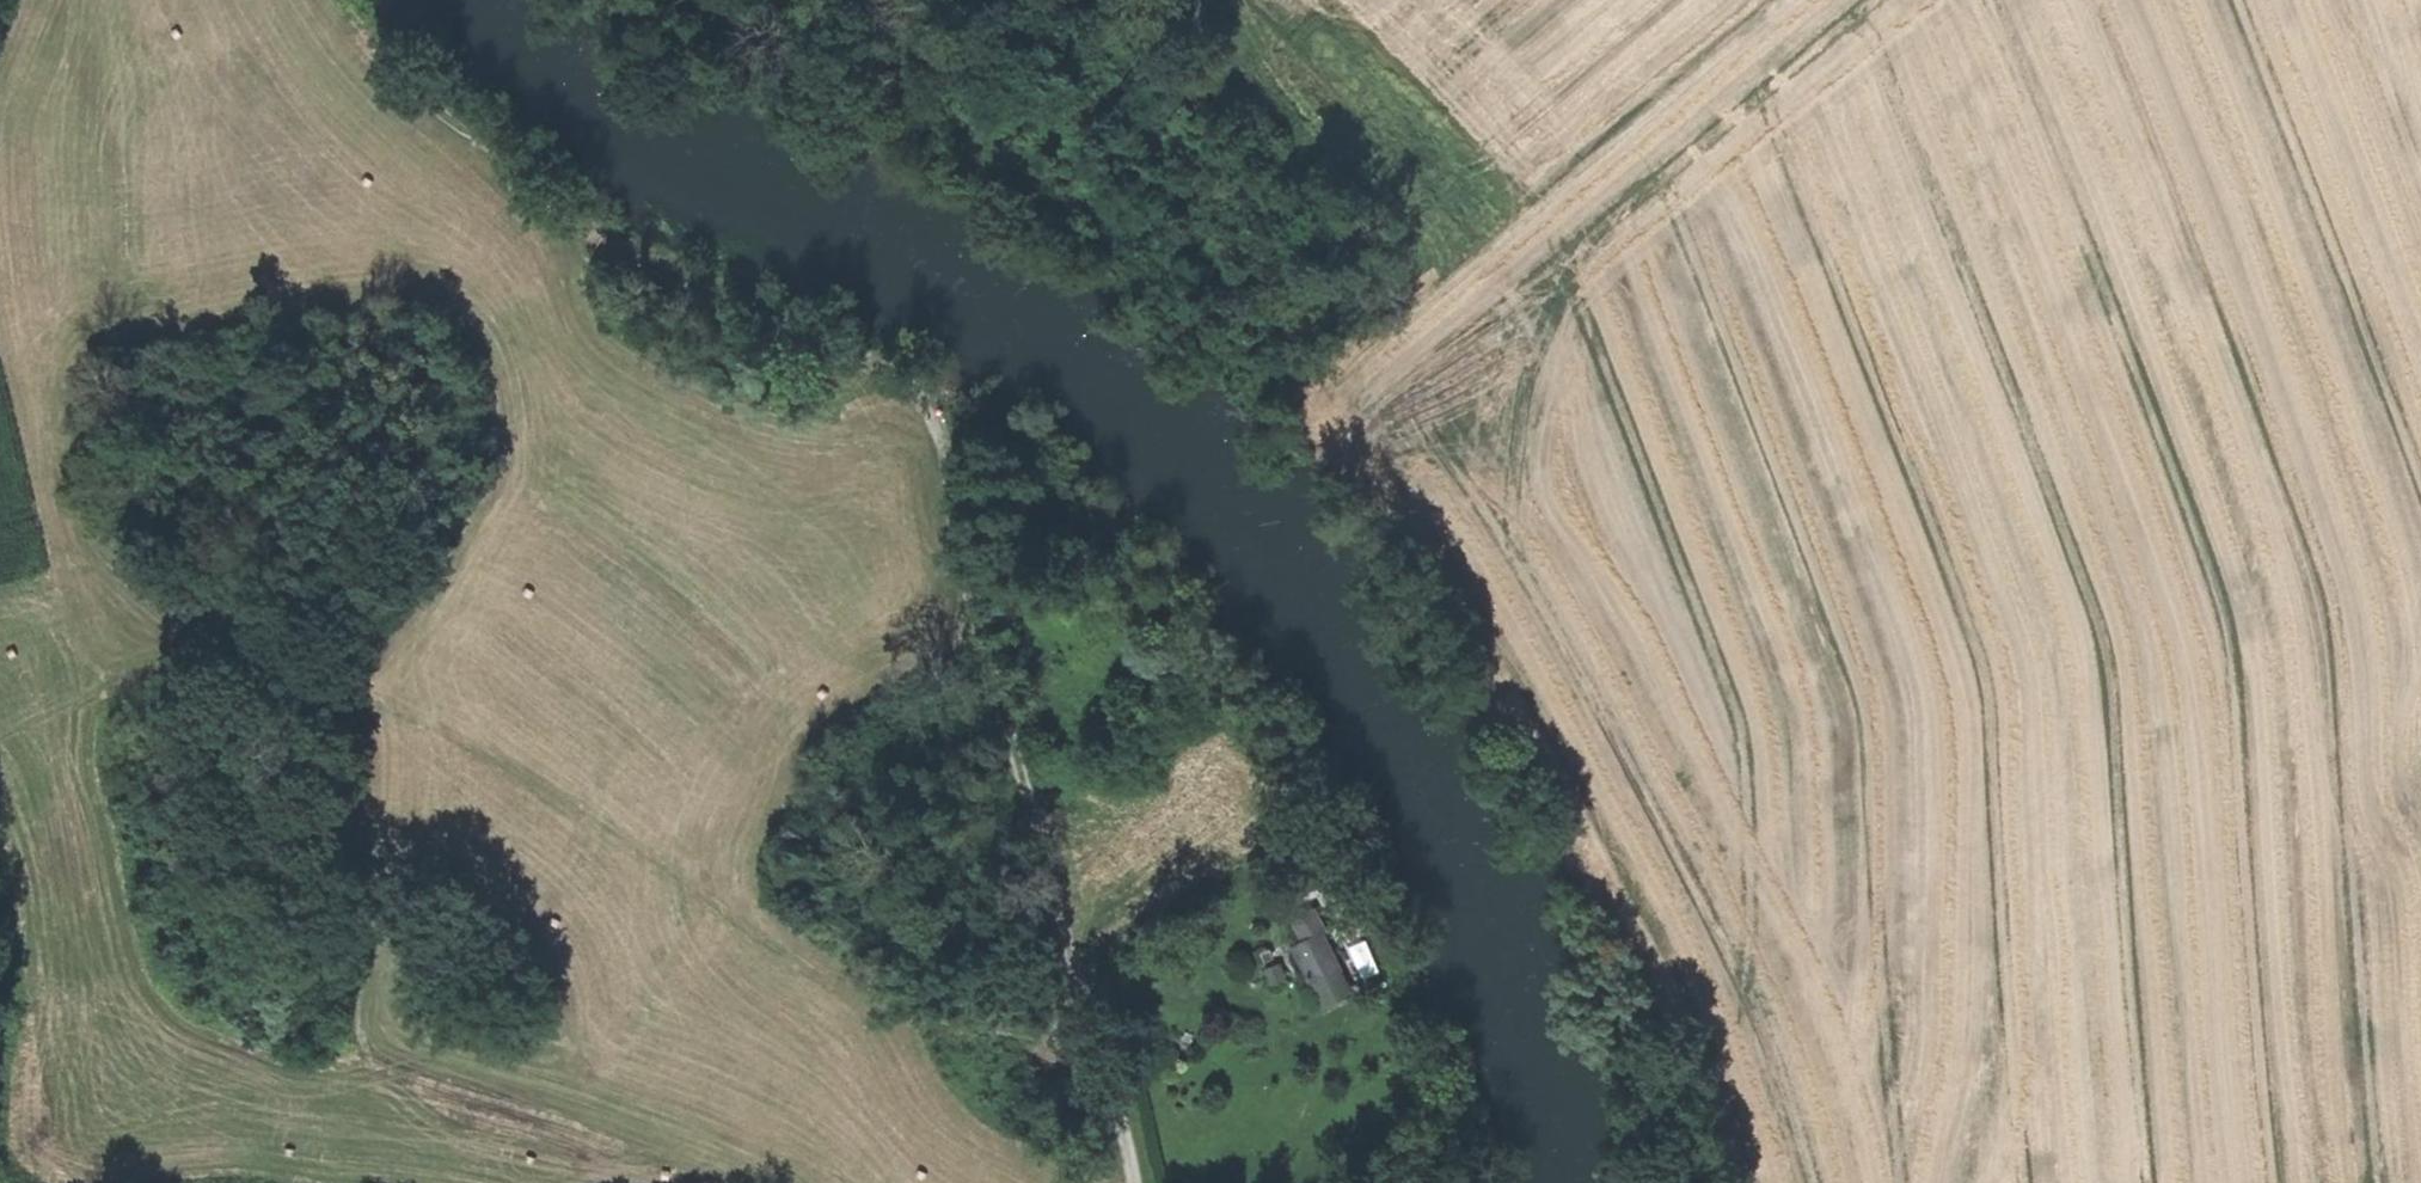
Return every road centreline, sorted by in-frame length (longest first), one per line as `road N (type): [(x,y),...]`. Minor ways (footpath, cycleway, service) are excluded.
road 1 (track): [(1081,966),(1137,1182)]

